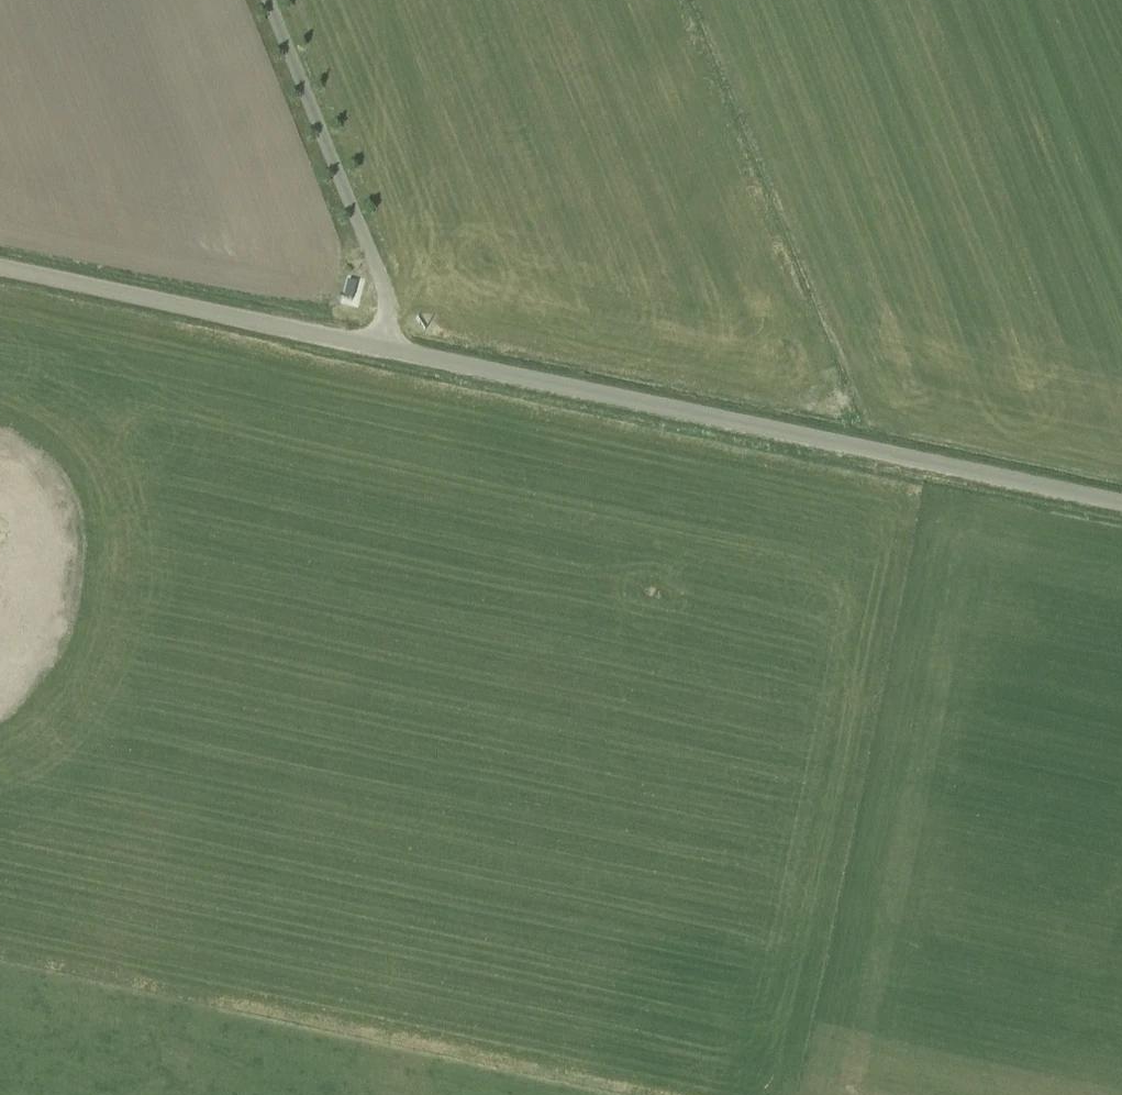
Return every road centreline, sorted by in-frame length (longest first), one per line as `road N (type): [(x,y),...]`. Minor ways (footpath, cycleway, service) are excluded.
road 1 (unclassified): [(0,265),(1121,504)]

